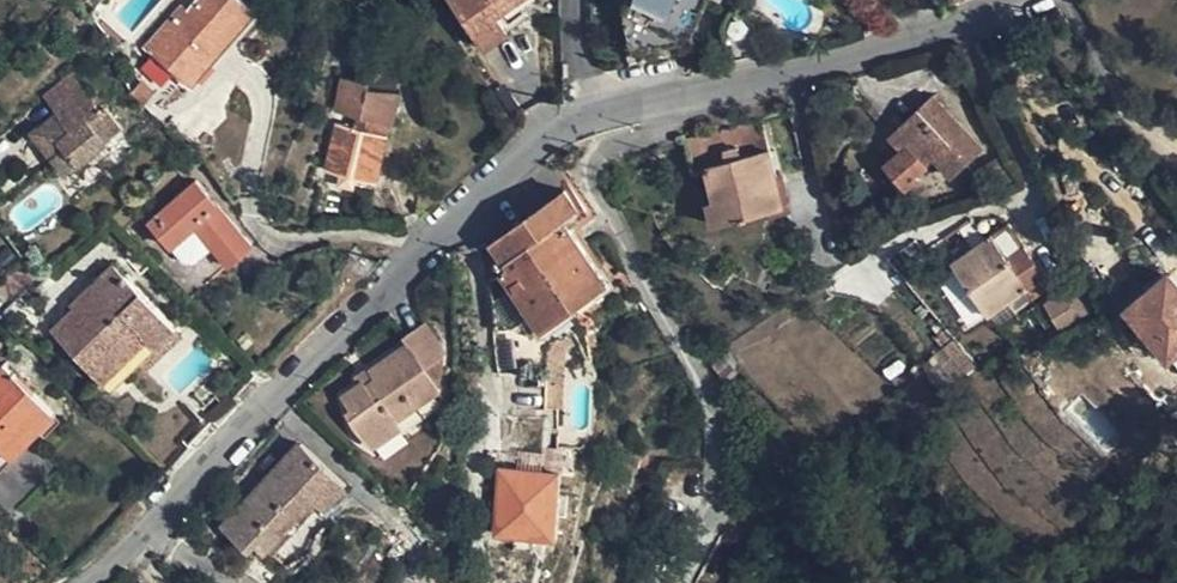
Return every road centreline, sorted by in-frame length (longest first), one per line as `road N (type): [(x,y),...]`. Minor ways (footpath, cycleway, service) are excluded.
road 1 (residential): [(1021,0),(967,27),(606,110),(544,141),(433,239),(93,582)]

